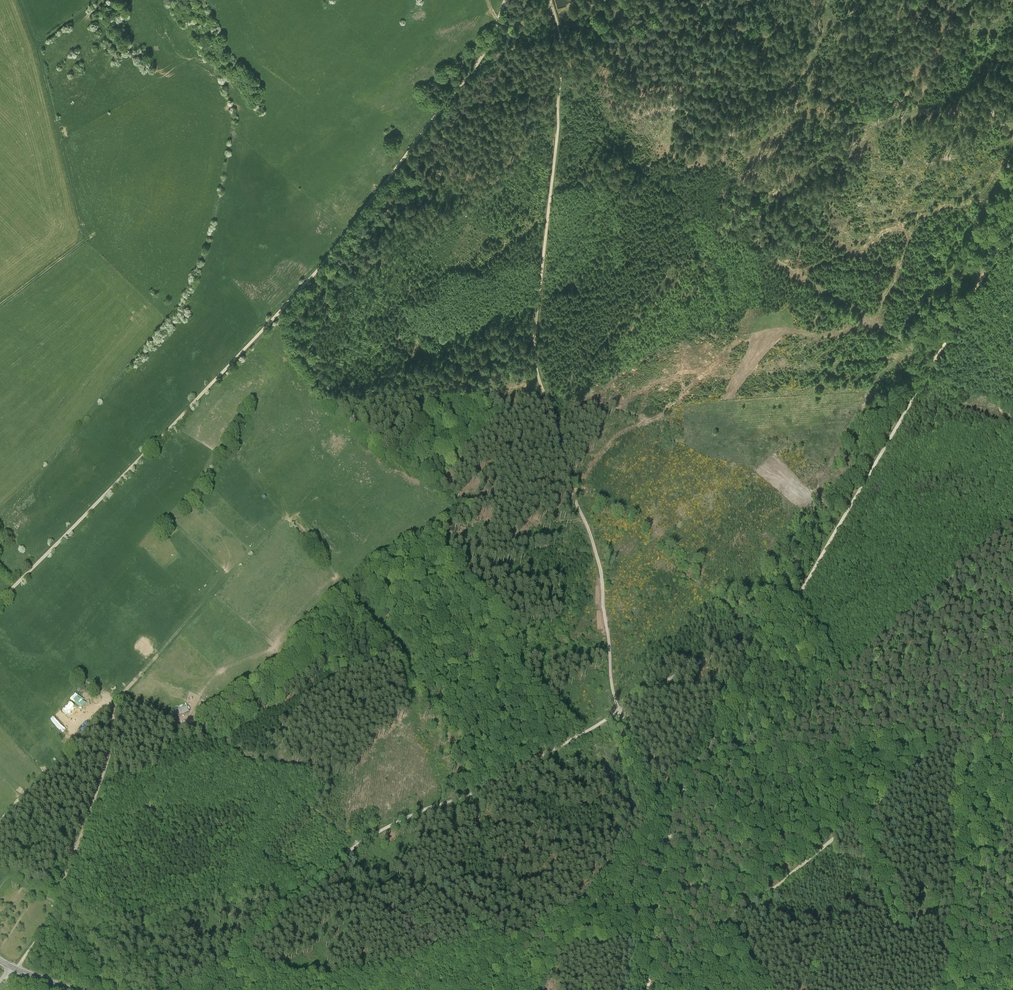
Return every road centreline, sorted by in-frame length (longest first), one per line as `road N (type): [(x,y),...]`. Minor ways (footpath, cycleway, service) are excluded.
road 1 (track): [(672,832),(681,795),(1012,222)]
road 2 (track): [(550,0),(561,79),(534,351),(573,496)]
road 3 (track): [(1012,667),(950,741),(652,989)]
road 4 (track): [(221,963),(280,903),(361,841),(482,789),(620,712)]
road 5 (track): [(933,361),(559,116)]
road 6 (track): [(274,320),(479,62),(505,0)]
road 7 (track): [(0,600),(274,320)]
road 8 (track): [(18,0),(41,46),(83,231),(80,242),(0,305)]
road 9 (track): [(1012,526),(850,668),(777,628)]
road 10 (track): [(16,970),(57,908),(106,772),(113,714)]
road 11 (track): [(655,932),(582,944),(518,980),(429,972),(424,989)]
road 12 (track): [(573,496),(601,569),(620,712)]
road 13 (track): [(221,963),(321,979),(399,965),(429,972)]
road 14 (track): [(620,712),(687,668),(777,628)]
road 15 (track): [(620,712),(672,832)]

